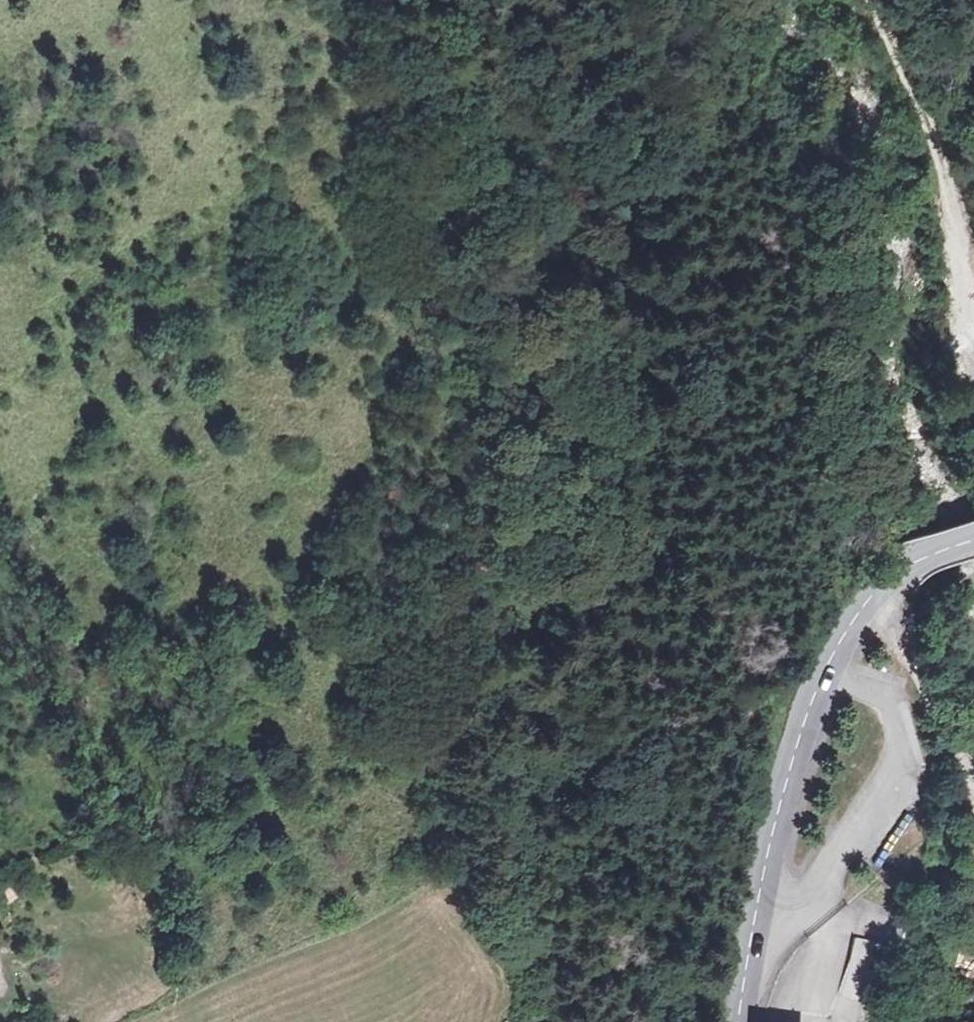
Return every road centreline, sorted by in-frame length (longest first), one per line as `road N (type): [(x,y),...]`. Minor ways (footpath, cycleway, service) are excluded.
road 1 (unclassified): [(753,939),(817,883),(893,787),(900,751),(893,715),(874,696),(847,633)]
road 2 (secondary): [(847,633),(804,734),(753,939)]
road 3 (track): [(973,298),(935,162),(871,0)]
road 4 (secondary): [(973,540),(904,569),(847,633)]

